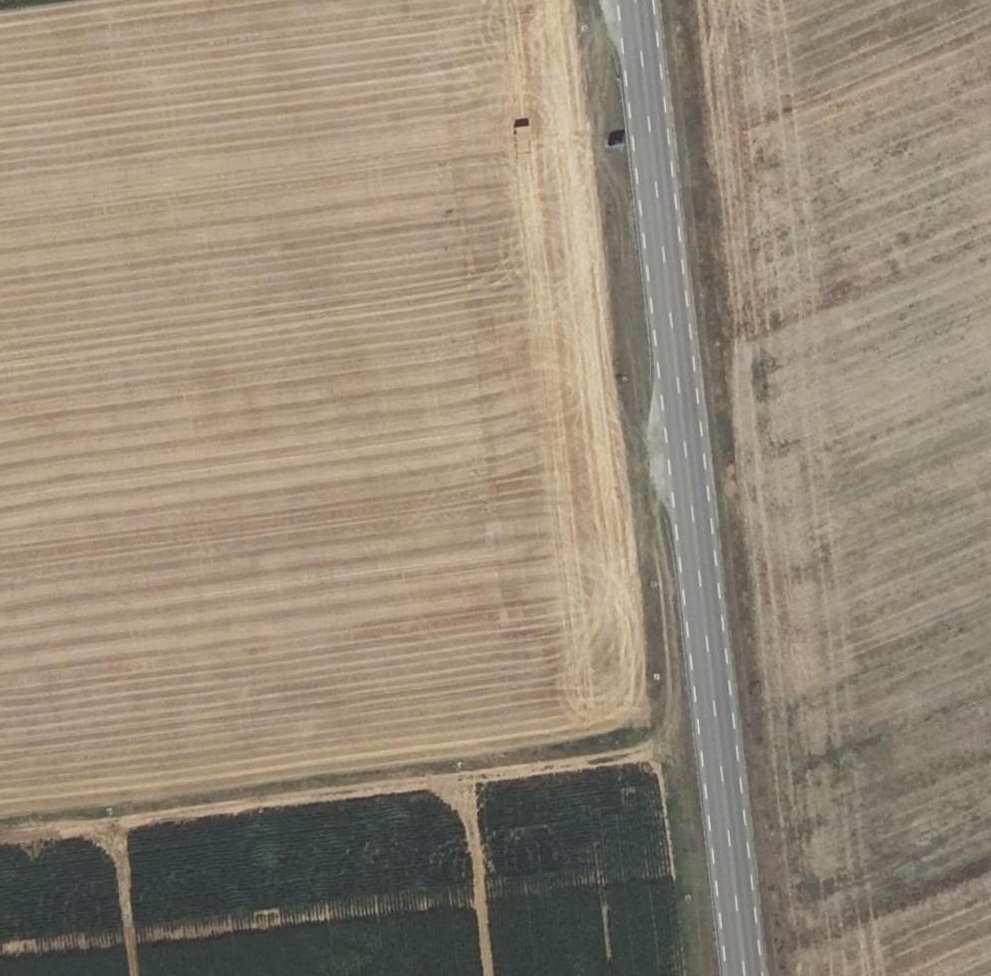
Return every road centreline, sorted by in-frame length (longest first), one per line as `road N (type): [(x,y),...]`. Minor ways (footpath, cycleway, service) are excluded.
road 1 (primary): [(633,0),(743,975)]

